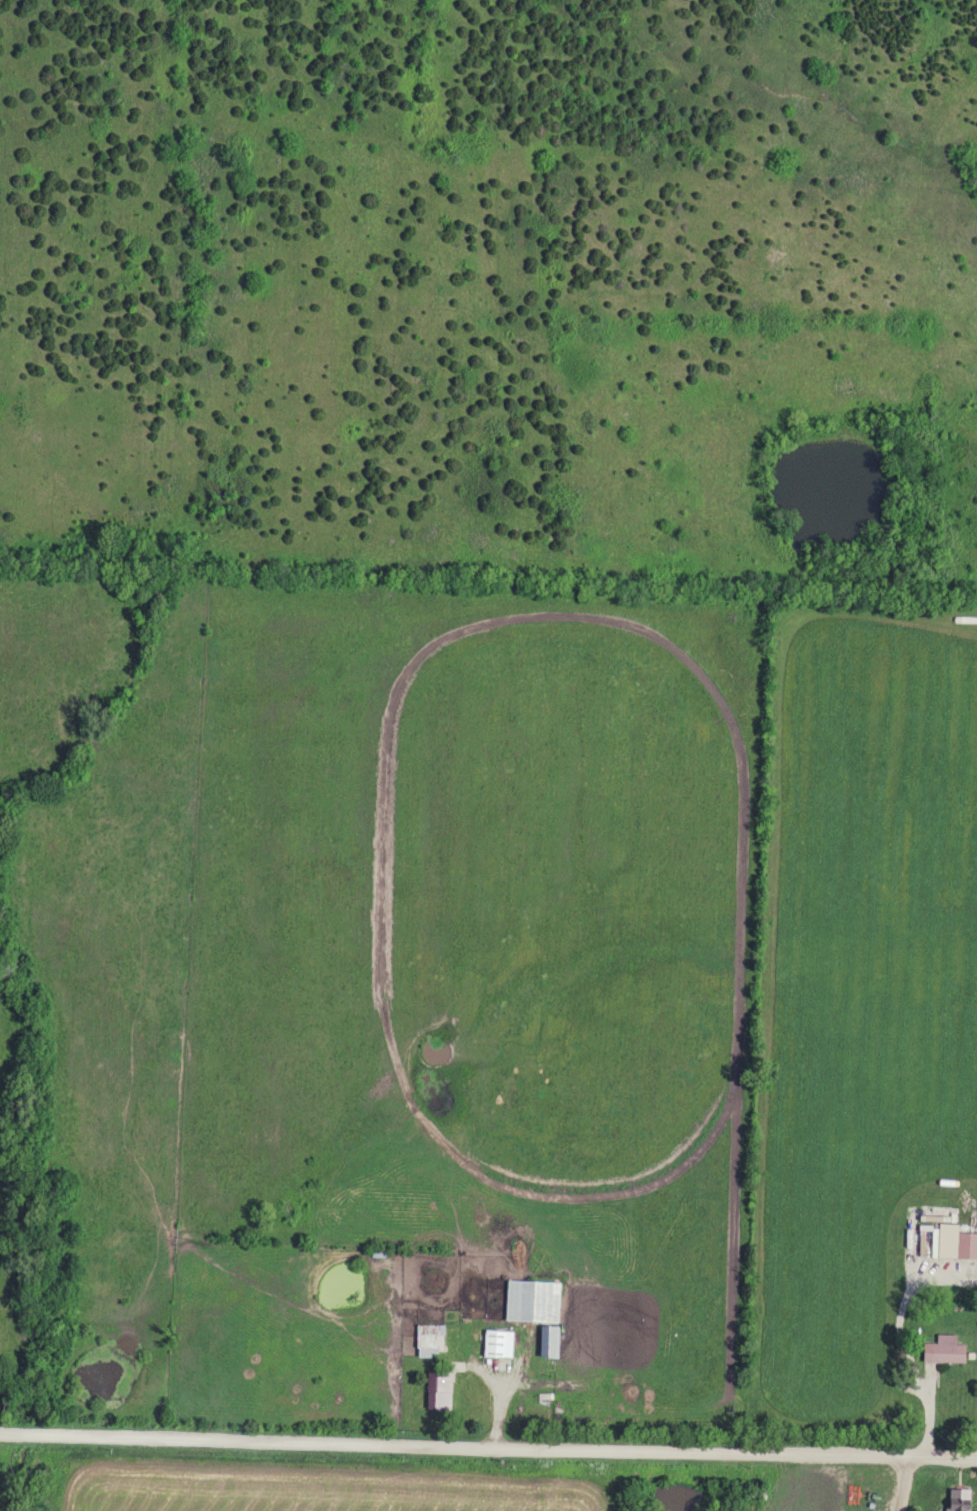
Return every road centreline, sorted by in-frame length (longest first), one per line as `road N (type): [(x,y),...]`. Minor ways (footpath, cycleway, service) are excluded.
road 1 (residential): [(976,1459),(0,1435)]

